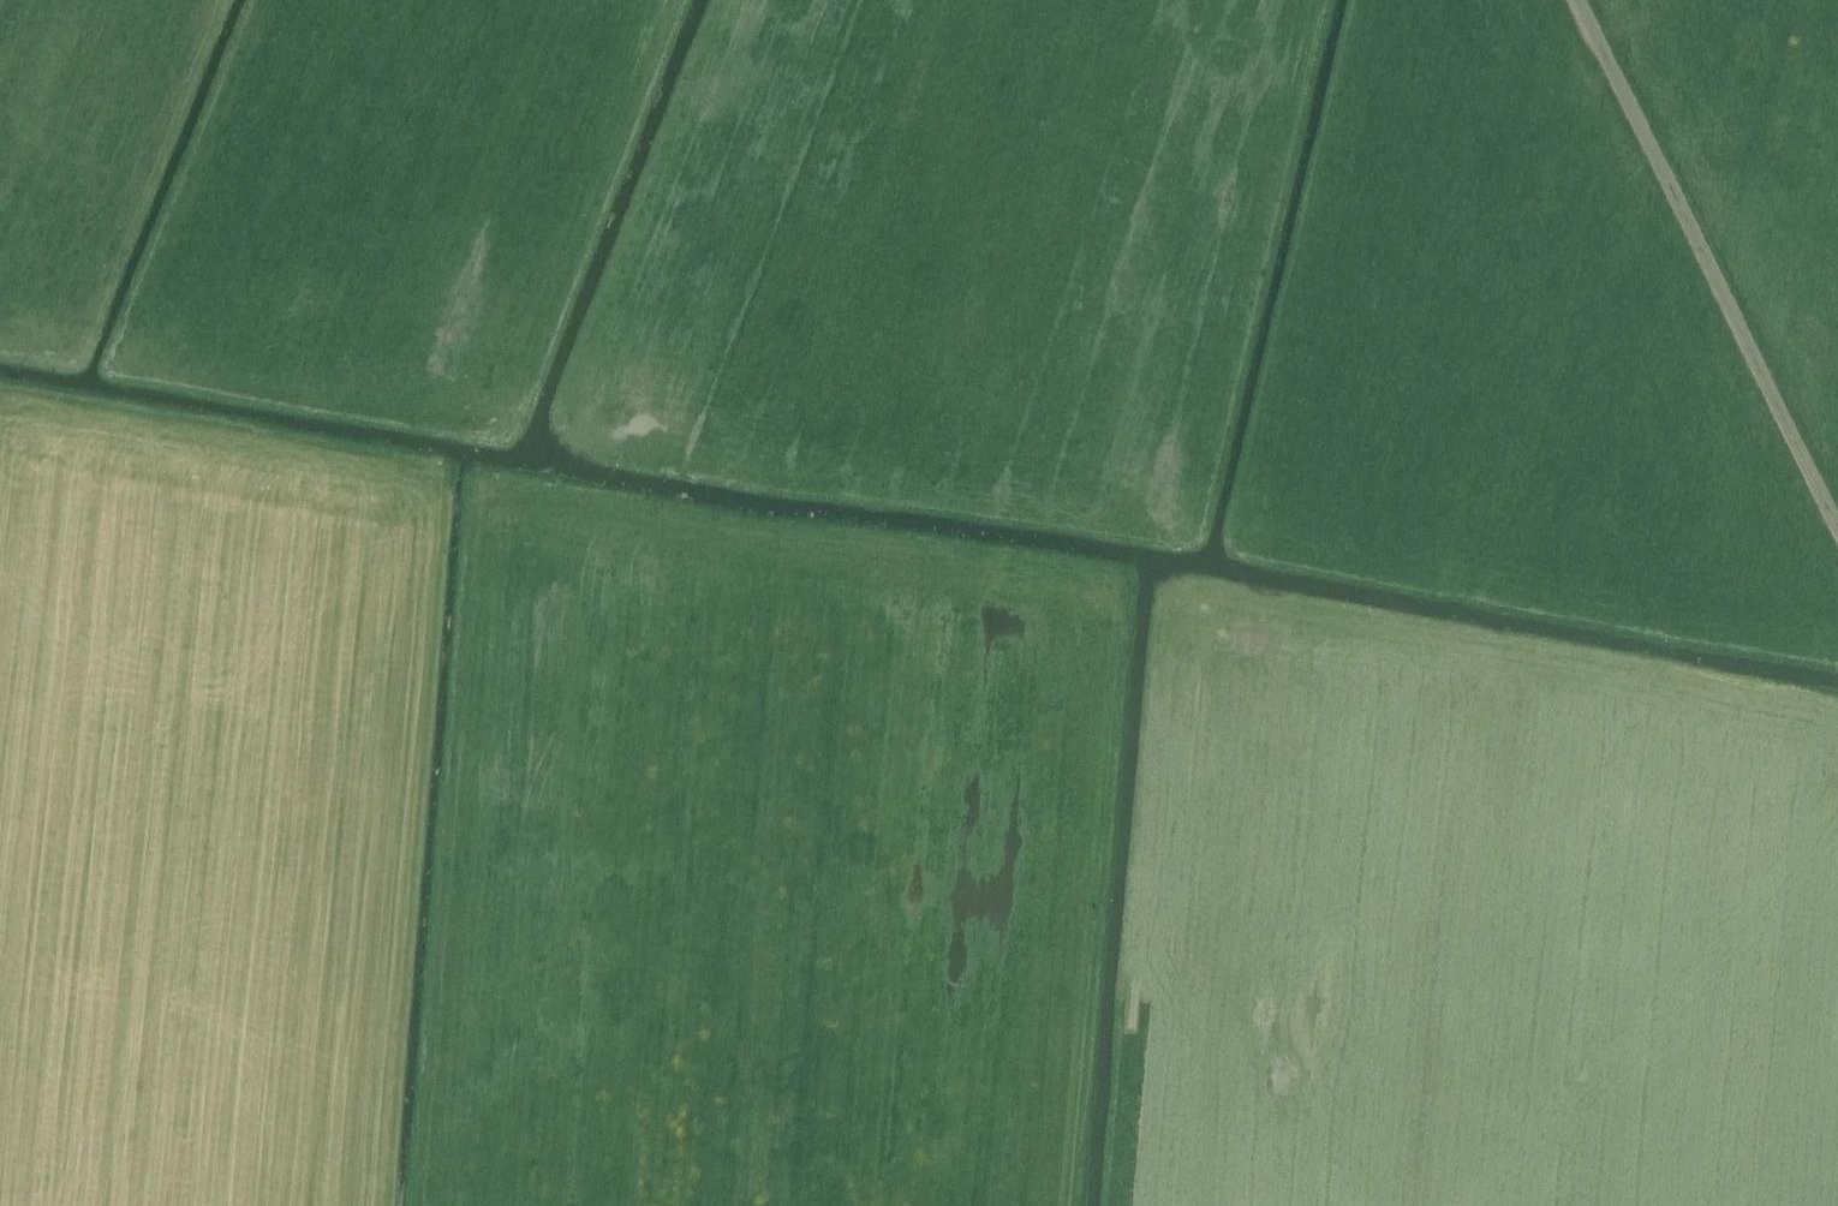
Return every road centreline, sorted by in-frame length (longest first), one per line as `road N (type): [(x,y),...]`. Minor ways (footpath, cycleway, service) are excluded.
road 1 (track): [(1837,524),(1579,0)]

